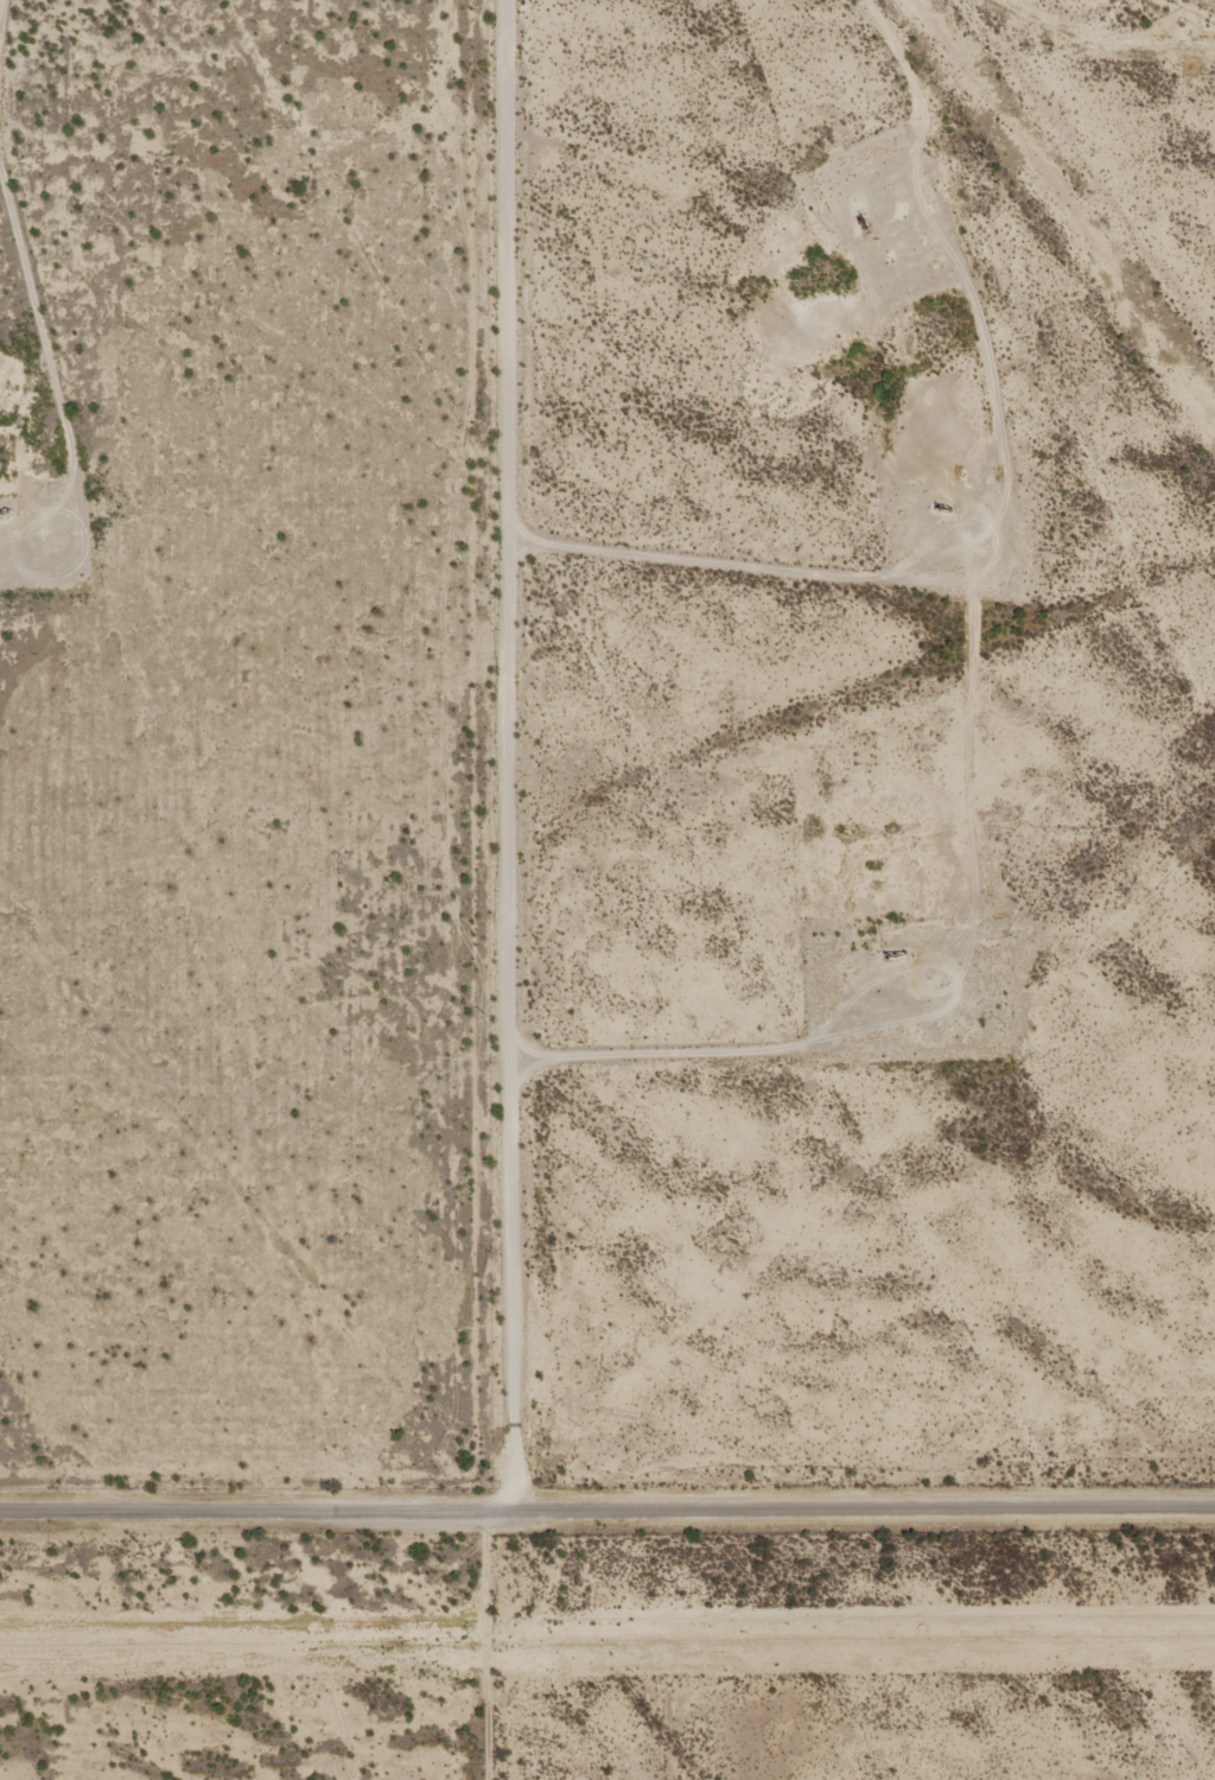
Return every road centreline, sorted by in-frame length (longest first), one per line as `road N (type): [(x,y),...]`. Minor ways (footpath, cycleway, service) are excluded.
road 1 (track): [(523,1475),(494,574),(490,0)]
road 2 (residential): [(1214,1479),(0,1477)]

